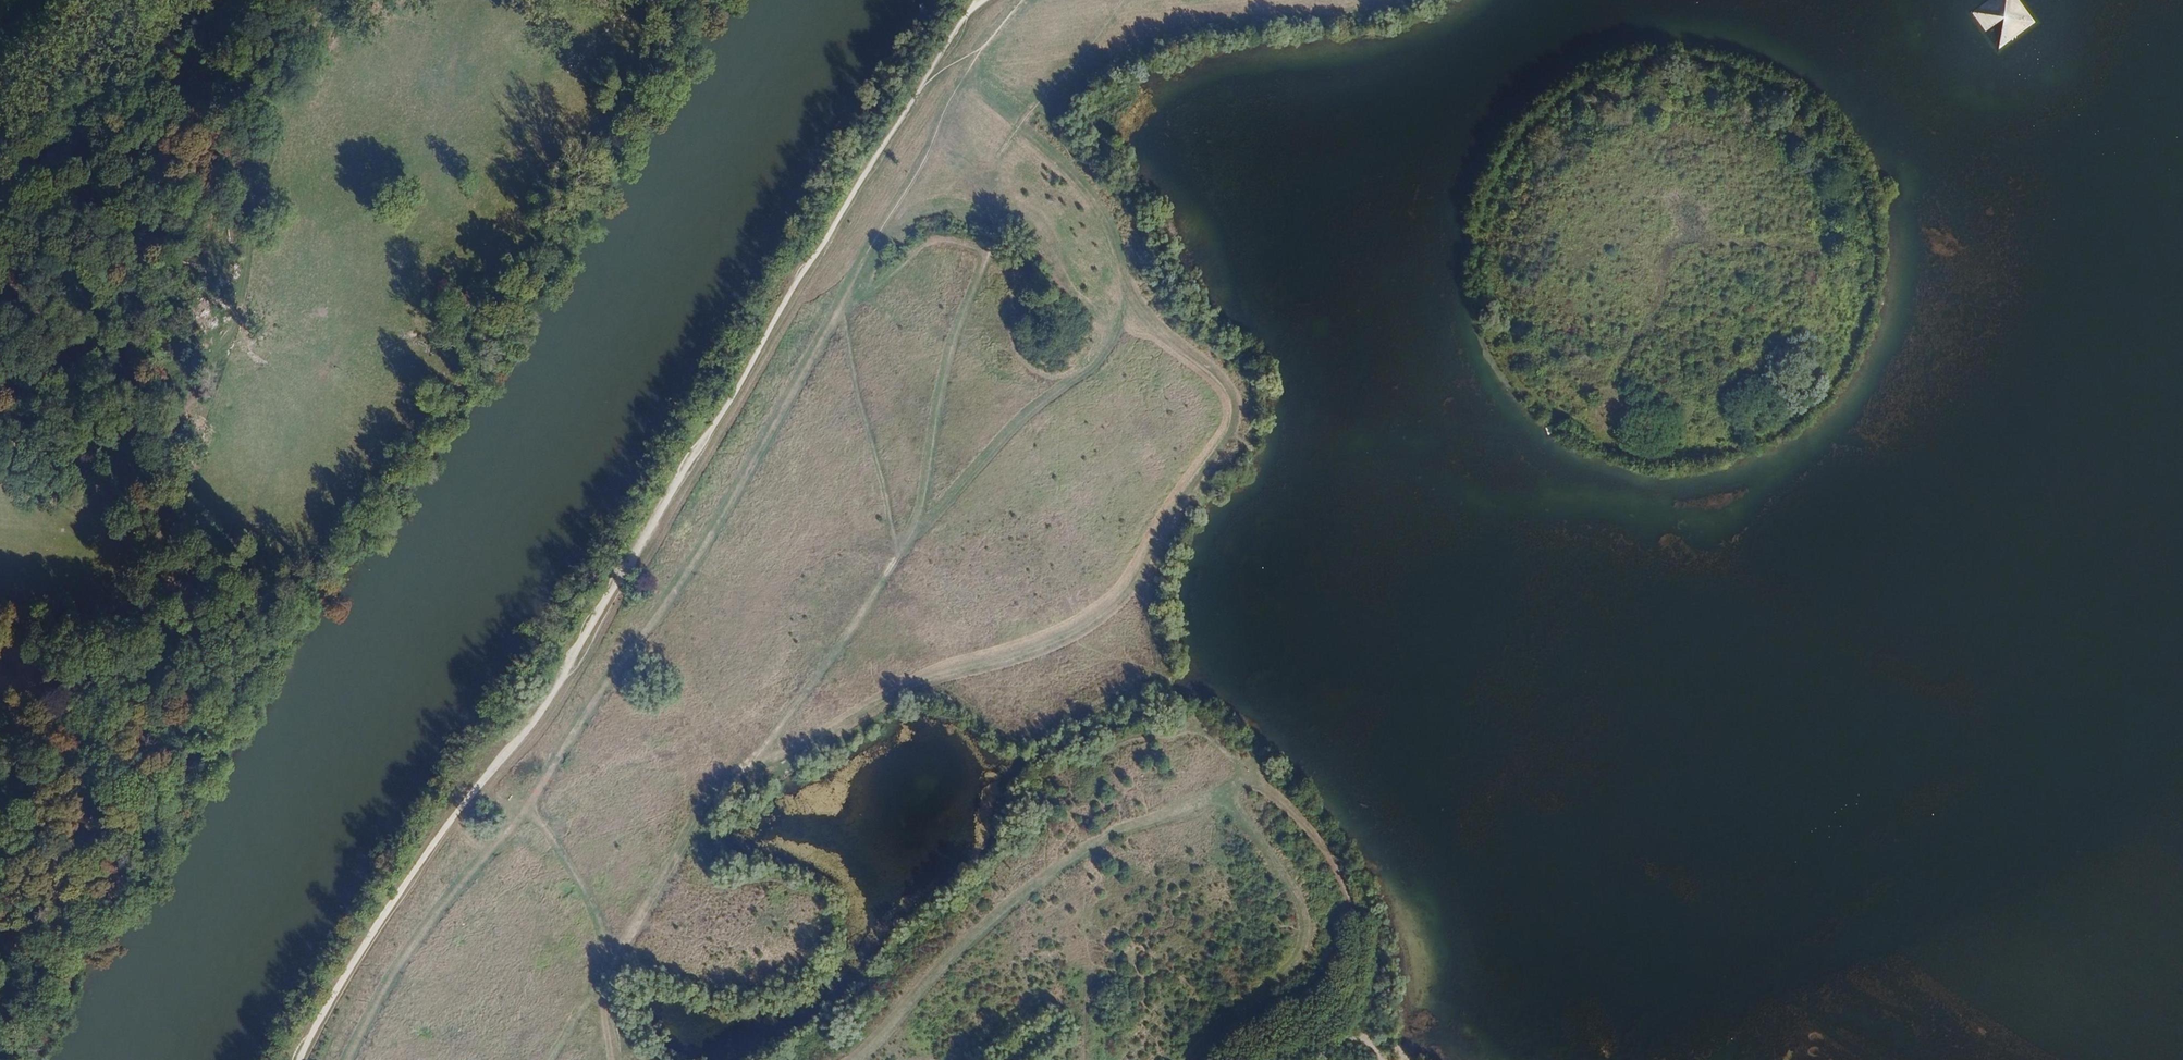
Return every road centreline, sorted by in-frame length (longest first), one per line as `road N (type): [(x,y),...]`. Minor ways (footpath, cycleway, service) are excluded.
road 1 (track): [(299,1059),(437,837),(538,713),(972,0)]
road 2 (track): [(280,677),(183,551),(131,523)]

